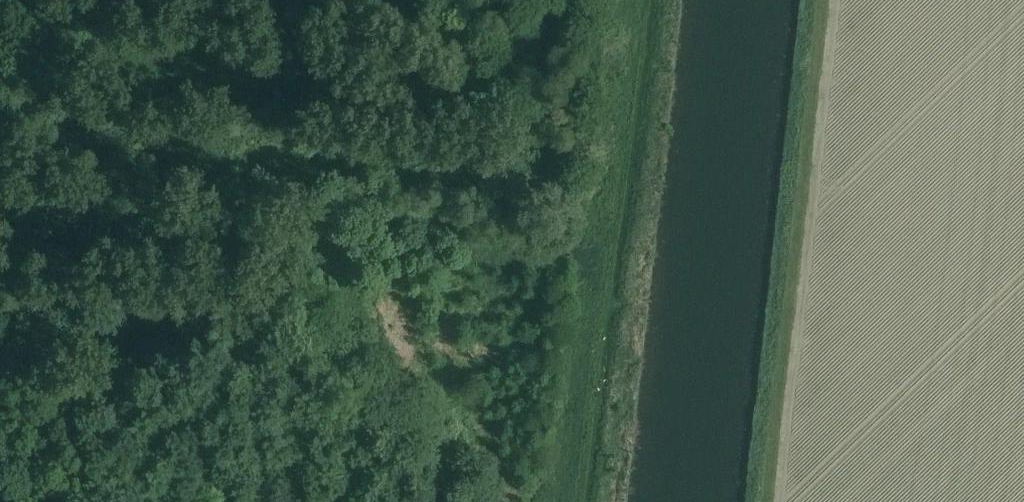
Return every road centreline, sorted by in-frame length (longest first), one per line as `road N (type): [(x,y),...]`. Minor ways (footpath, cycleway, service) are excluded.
road 1 (track): [(572,501),(639,0)]

